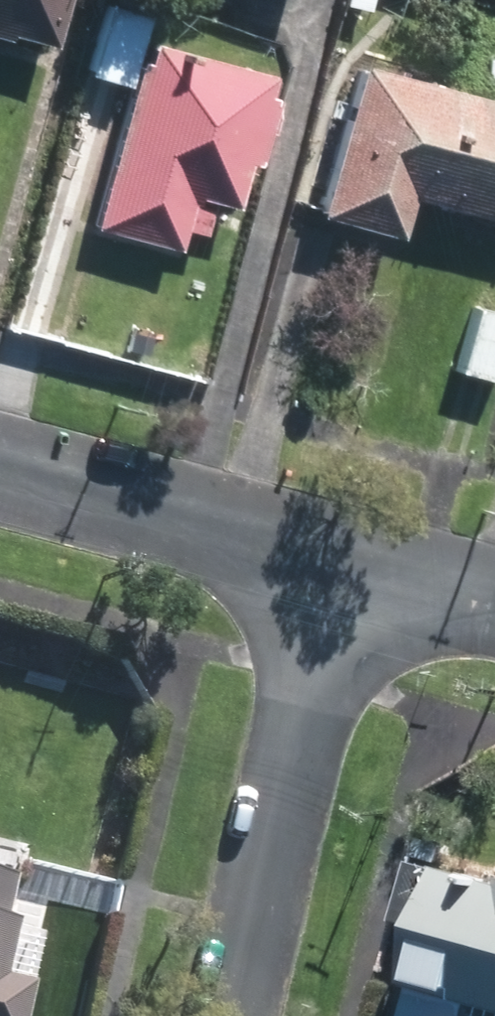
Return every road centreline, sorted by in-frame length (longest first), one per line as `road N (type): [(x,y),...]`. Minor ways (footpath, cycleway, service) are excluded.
road 1 (residential): [(344,575),(234,1015)]
road 2 (residential): [(0,478),(344,575)]
road 3 (residential): [(344,575),(494,614)]

